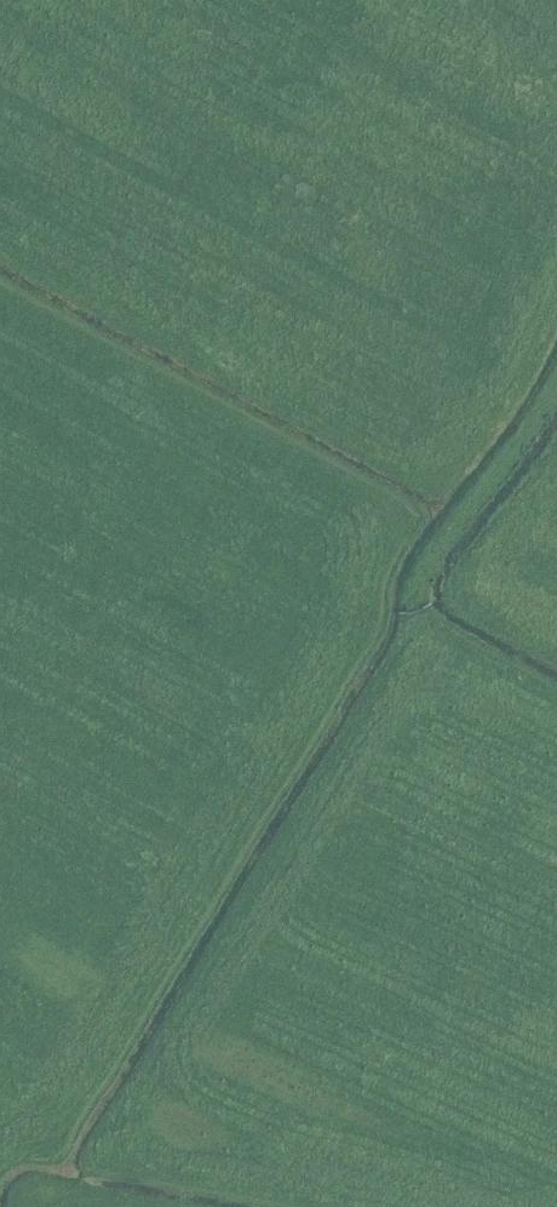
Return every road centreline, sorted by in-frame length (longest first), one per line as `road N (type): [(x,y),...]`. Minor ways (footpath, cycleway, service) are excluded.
road 1 (track): [(495,742),(414,605),(431,543),(556,386)]

